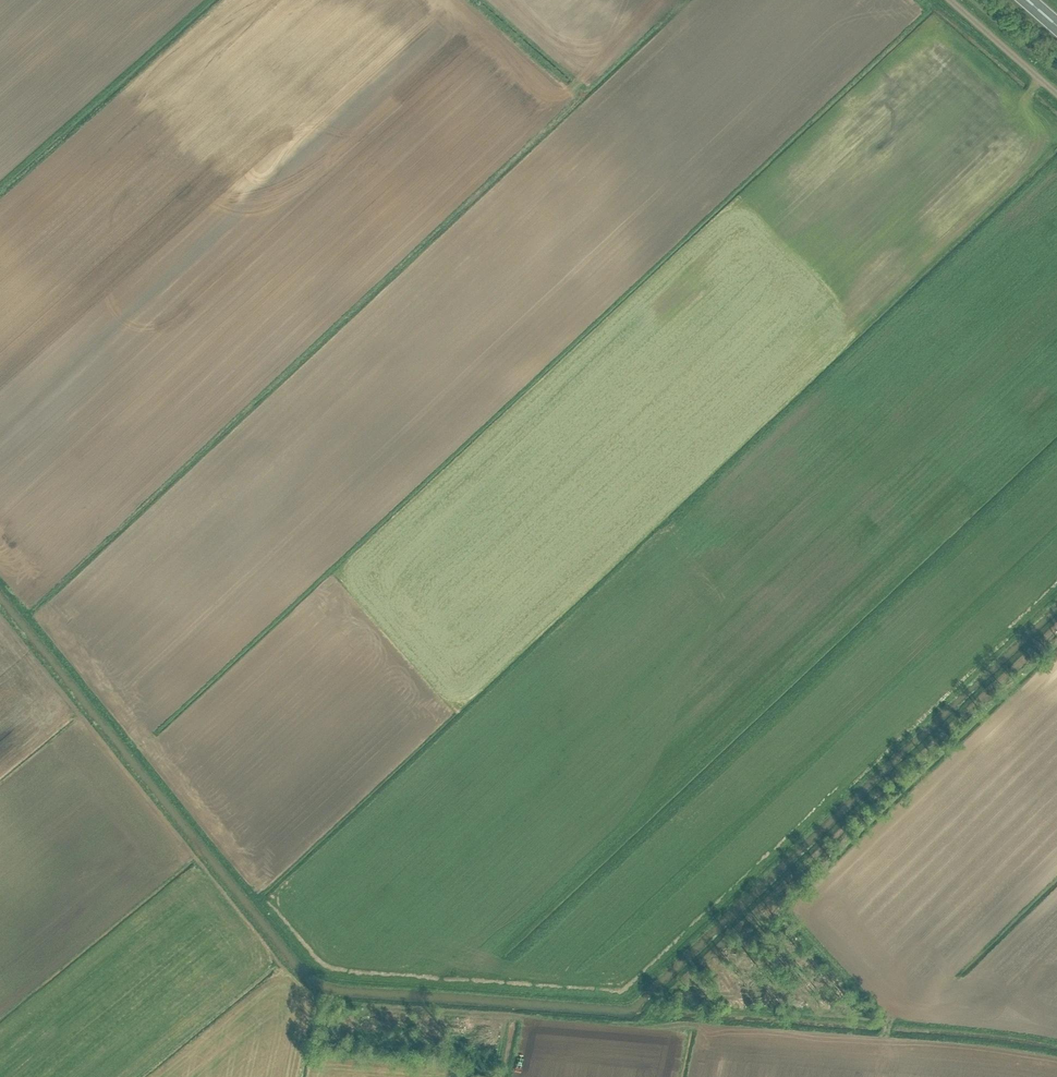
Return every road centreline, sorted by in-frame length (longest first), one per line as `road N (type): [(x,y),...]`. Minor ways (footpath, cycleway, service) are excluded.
road 1 (unclassified): [(1056,93),(951,0)]

